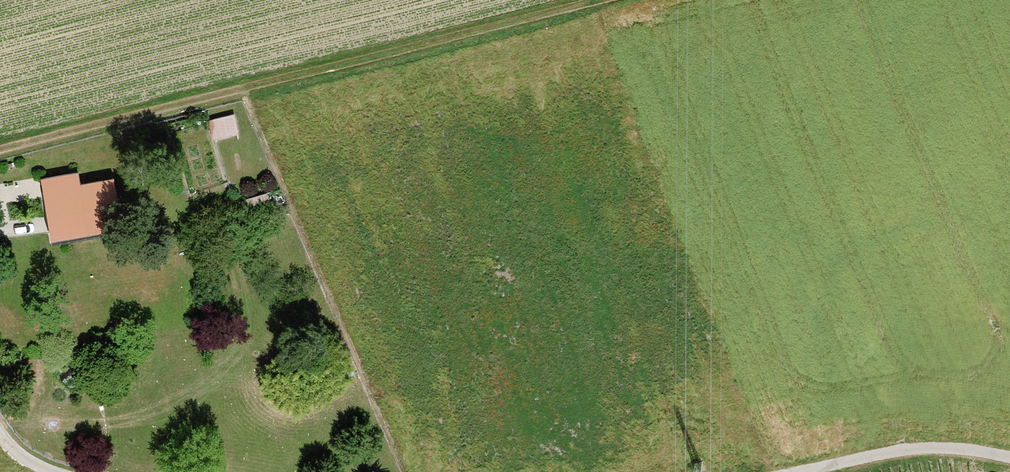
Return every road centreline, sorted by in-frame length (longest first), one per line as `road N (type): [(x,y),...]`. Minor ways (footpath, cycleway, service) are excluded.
road 1 (track): [(0,150),(585,0)]
road 2 (track): [(788,471),(935,444),(1009,454)]

